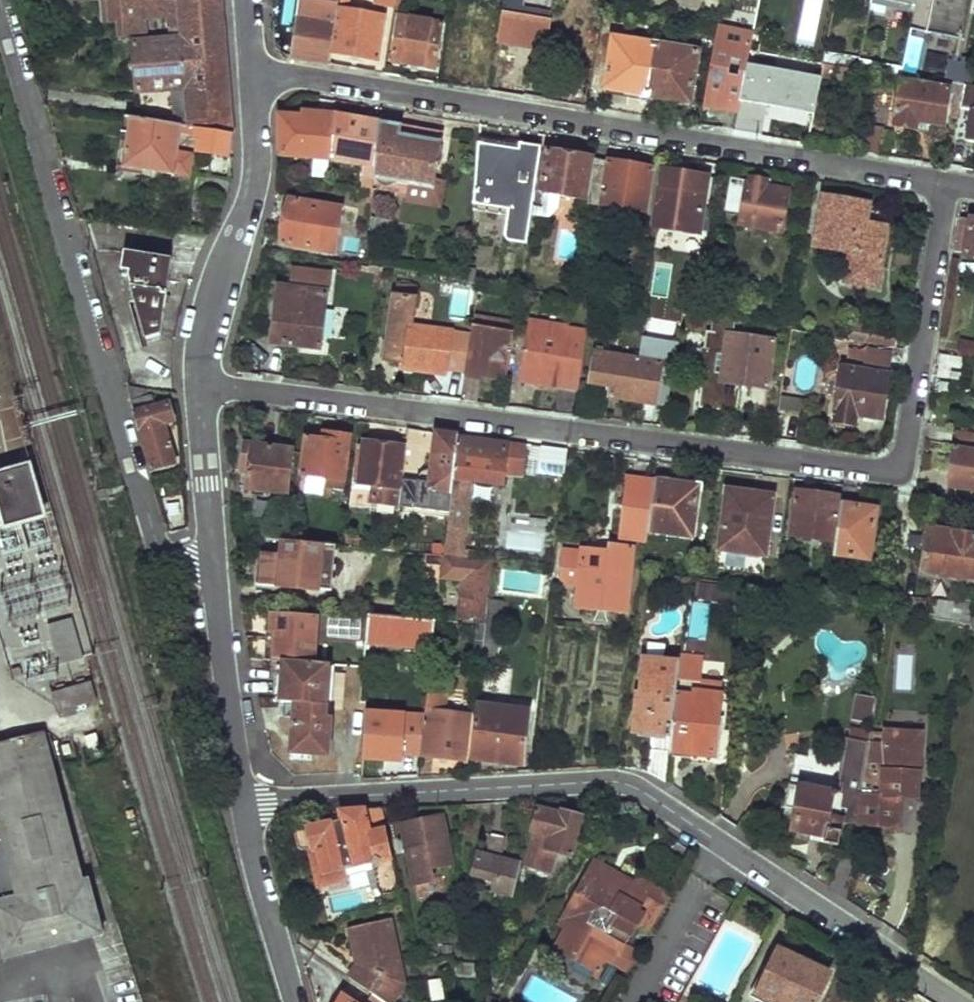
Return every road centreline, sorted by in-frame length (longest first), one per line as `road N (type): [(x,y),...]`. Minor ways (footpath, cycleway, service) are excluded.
road 1 (residential): [(203,384),(890,470),(906,446),(947,183)]
road 2 (residential): [(241,803),(626,784),(956,1001)]
road 3 (residential): [(254,69),(947,183)]
road 4 (residential): [(0,0),(155,535),(178,561),(212,564)]
road 5 (residential): [(203,384),(211,314),(255,183),(254,69)]
road 6 (residential): [(212,564),(241,803)]
road 7 (residential): [(241,803),(297,1001)]
road 8 (residential): [(212,564),(203,384)]

